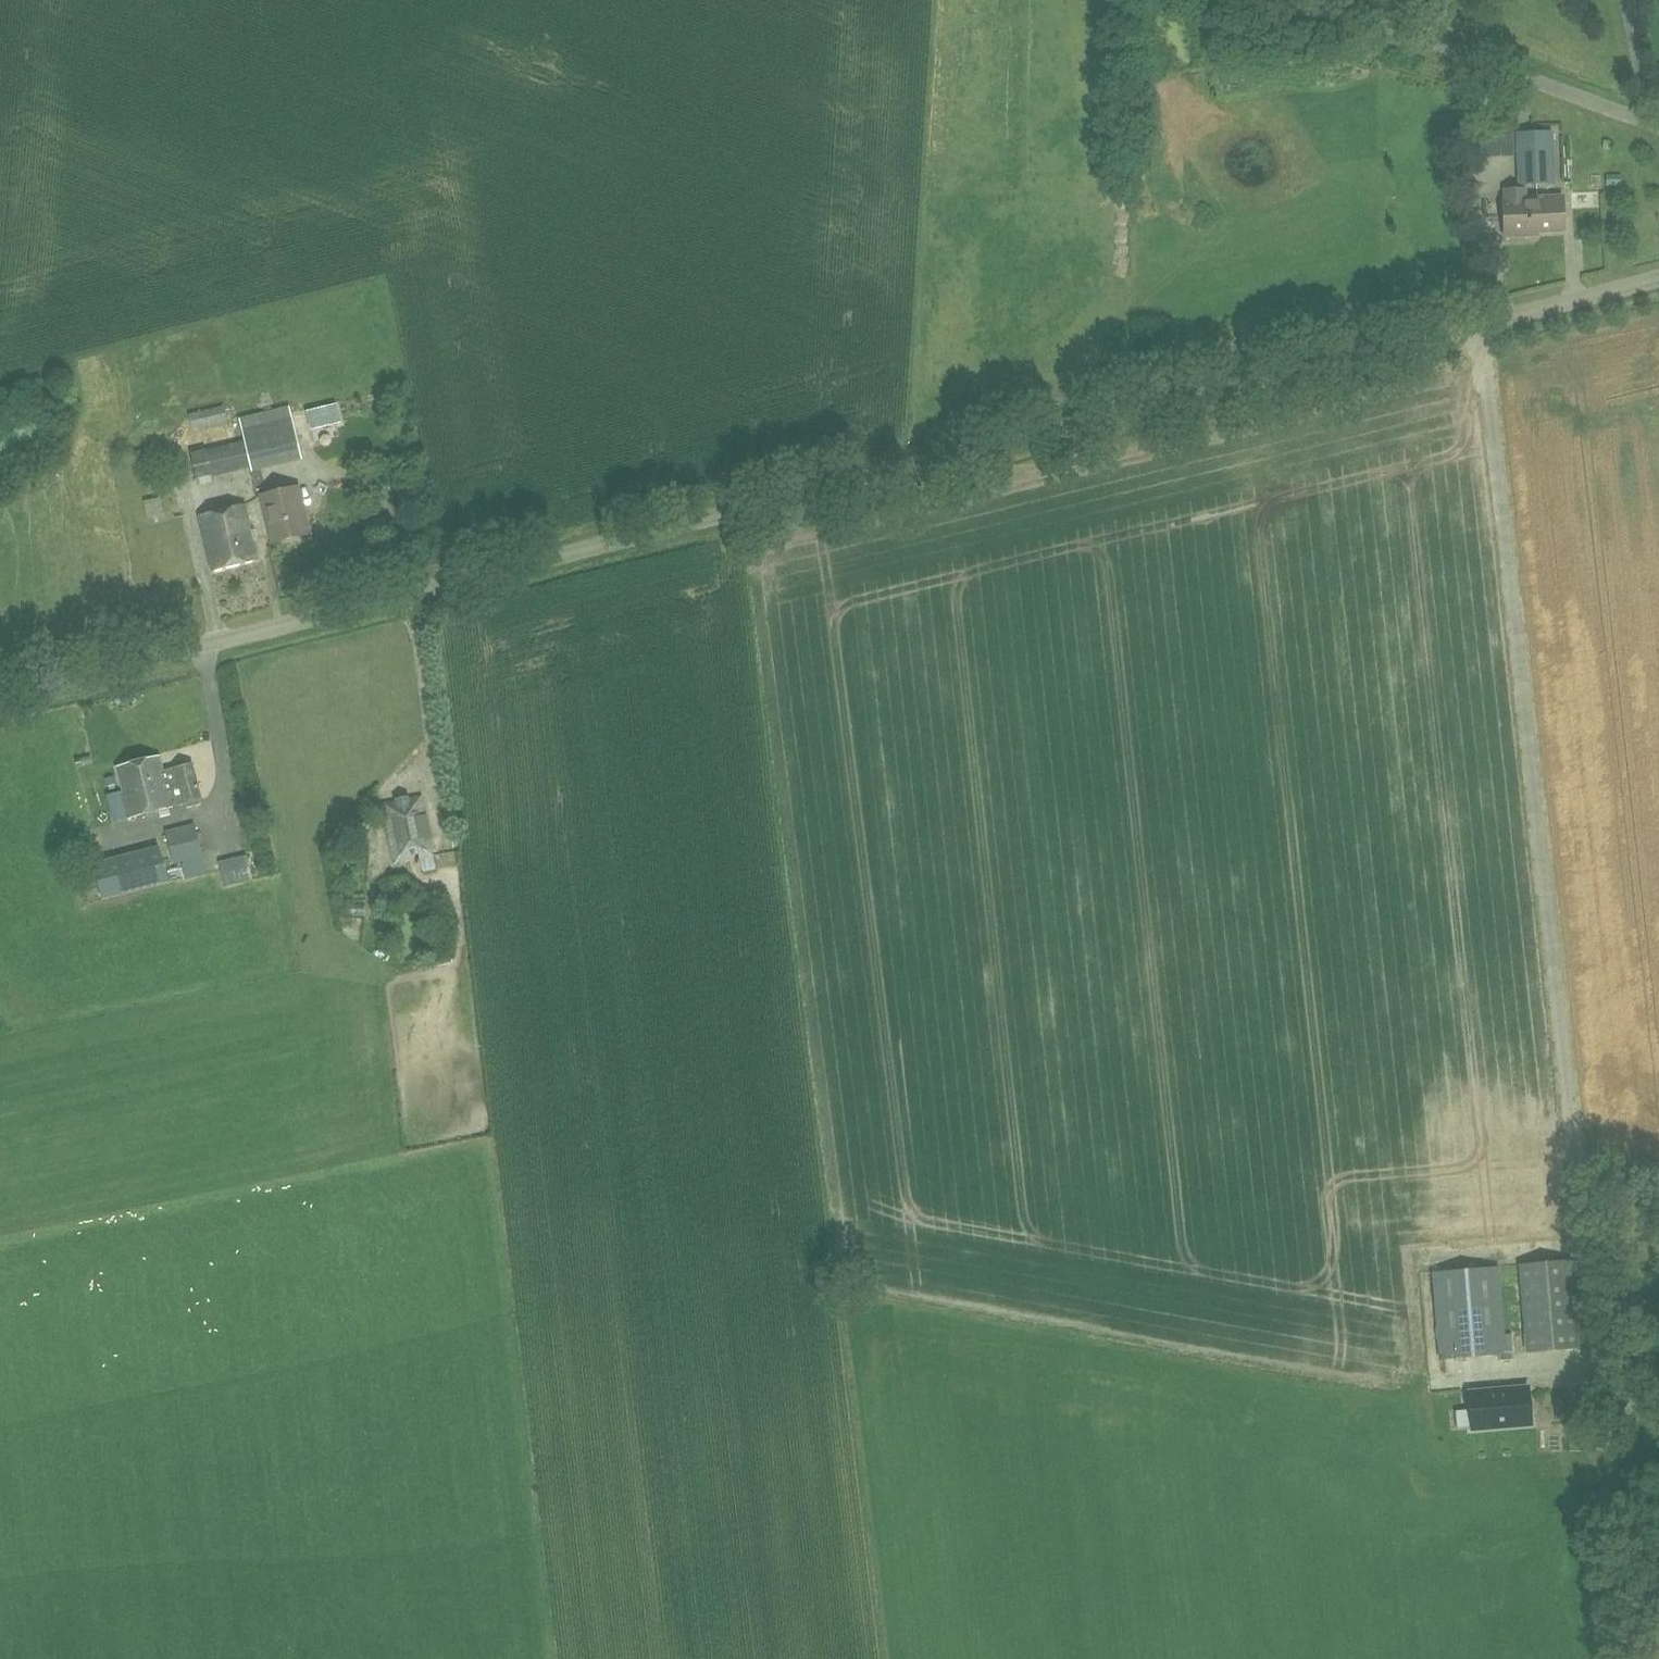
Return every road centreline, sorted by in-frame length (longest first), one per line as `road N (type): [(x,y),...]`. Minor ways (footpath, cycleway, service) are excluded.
road 1 (unclassified): [(0,698),(1658,282)]
road 2 (unclassified): [(1658,130),(1305,0)]

